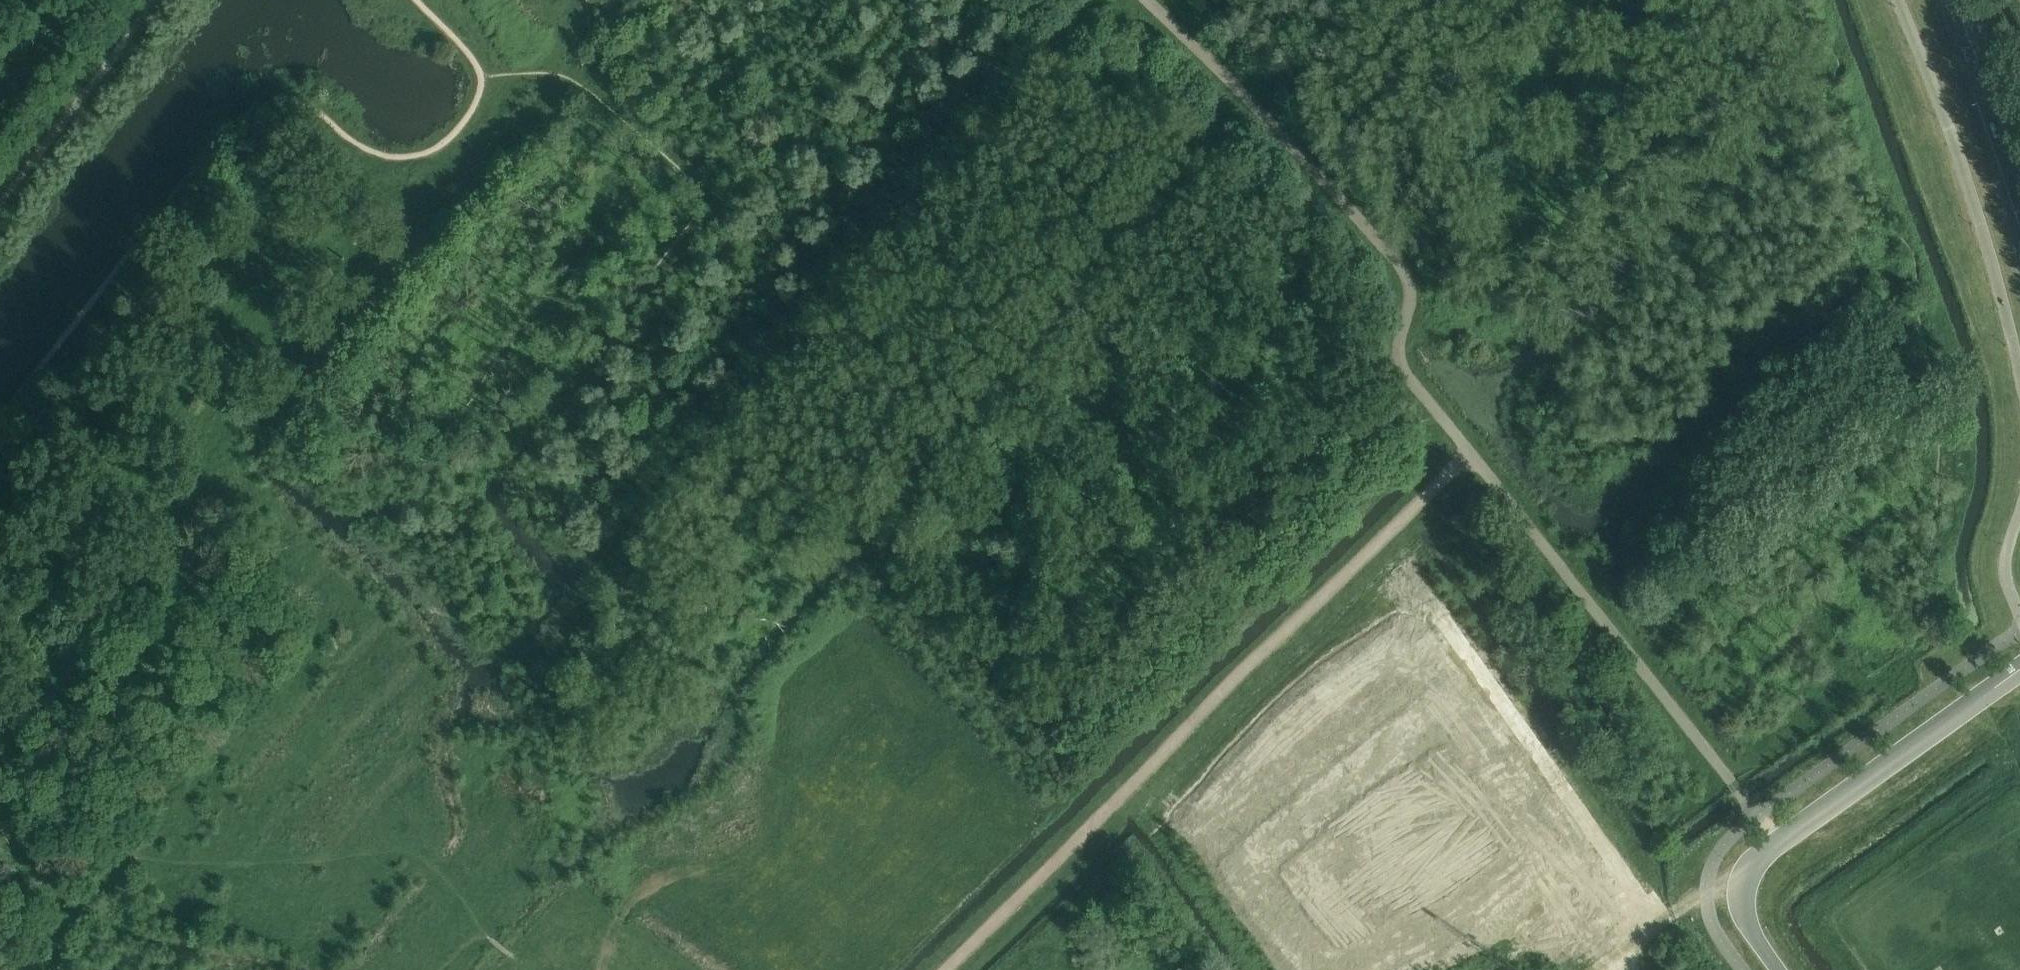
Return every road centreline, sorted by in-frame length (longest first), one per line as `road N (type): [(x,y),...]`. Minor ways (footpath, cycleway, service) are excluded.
road 1 (secondary): [(2010,143),(1954,0)]

